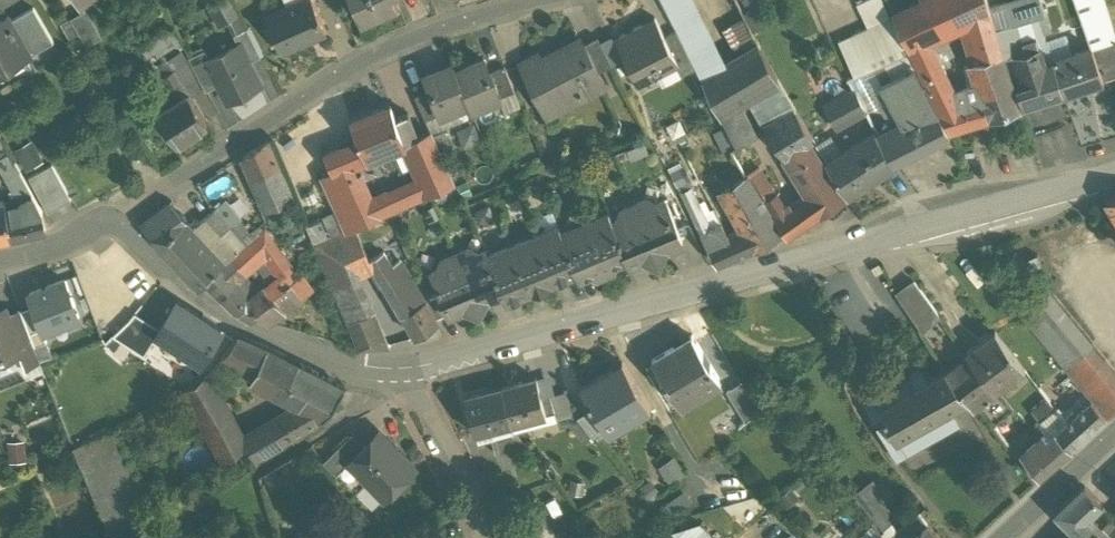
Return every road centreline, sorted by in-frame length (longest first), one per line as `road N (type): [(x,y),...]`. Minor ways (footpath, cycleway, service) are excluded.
road 1 (tertiary): [(1114,178),(413,370)]
road 2 (residential): [(112,222),(367,58),(535,0)]
road 3 (tertiary): [(413,370),(382,372),(266,335),(181,283),(112,222)]
road 4 (track): [(125,537),(322,432)]
road 5 (residential): [(485,537),(481,511),(420,399),(413,370)]
road 6 (secondary): [(1009,537),(1114,441)]
road 7 (tertiary): [(112,222),(0,262)]

